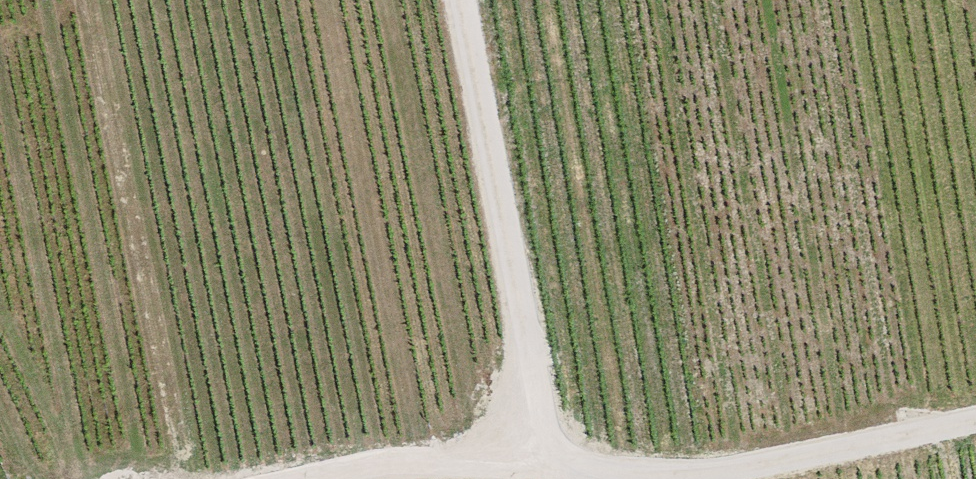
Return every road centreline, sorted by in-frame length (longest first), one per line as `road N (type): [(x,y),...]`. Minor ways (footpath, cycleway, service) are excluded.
road 1 (track): [(975,411),(768,451),(539,467),(421,457),(319,478)]
road 2 (track): [(539,467),(465,0)]

